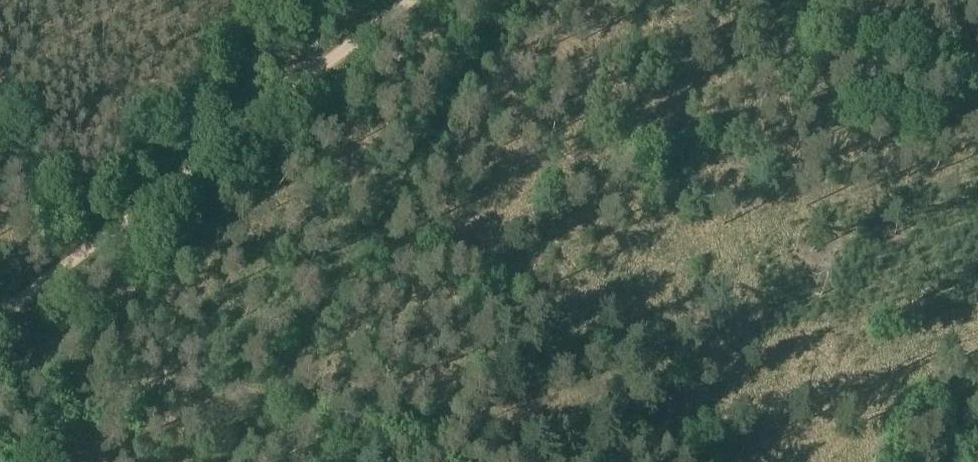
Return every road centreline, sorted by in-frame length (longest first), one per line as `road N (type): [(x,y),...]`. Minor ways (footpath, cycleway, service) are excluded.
road 1 (track): [(520,0),(236,461)]
road 2 (track): [(410,0),(0,313)]
road 3 (track): [(836,0),(977,78)]

